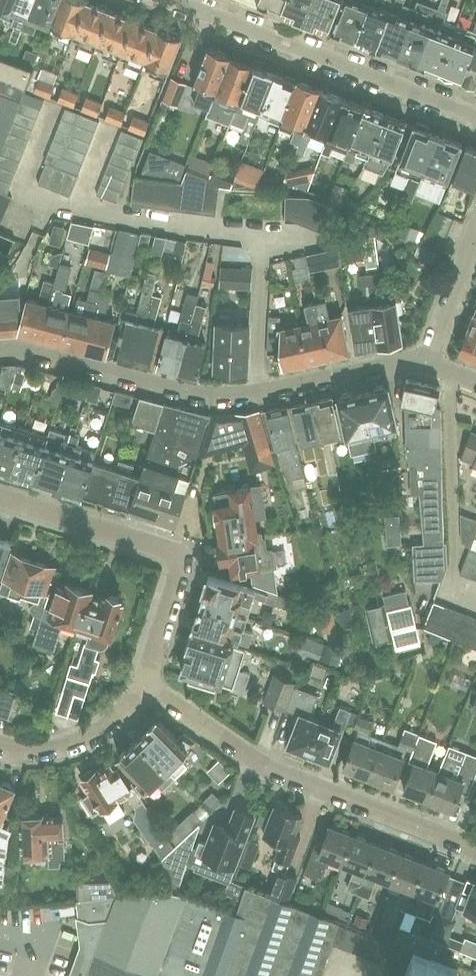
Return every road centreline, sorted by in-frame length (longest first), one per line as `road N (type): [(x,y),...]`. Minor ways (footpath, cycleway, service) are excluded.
road 1 (residential): [(0,349),(227,397),(427,357)]
road 2 (residential): [(475,846),(281,774),(147,685)]
road 3 (residential): [(475,117),(173,0)]
road 4 (residential): [(147,685),(181,572),(176,558),(0,498)]
road 5 (residential): [(0,744),(29,750),(74,743),(111,723),(147,685)]
road 6 (residential): [(427,357),(475,232)]

